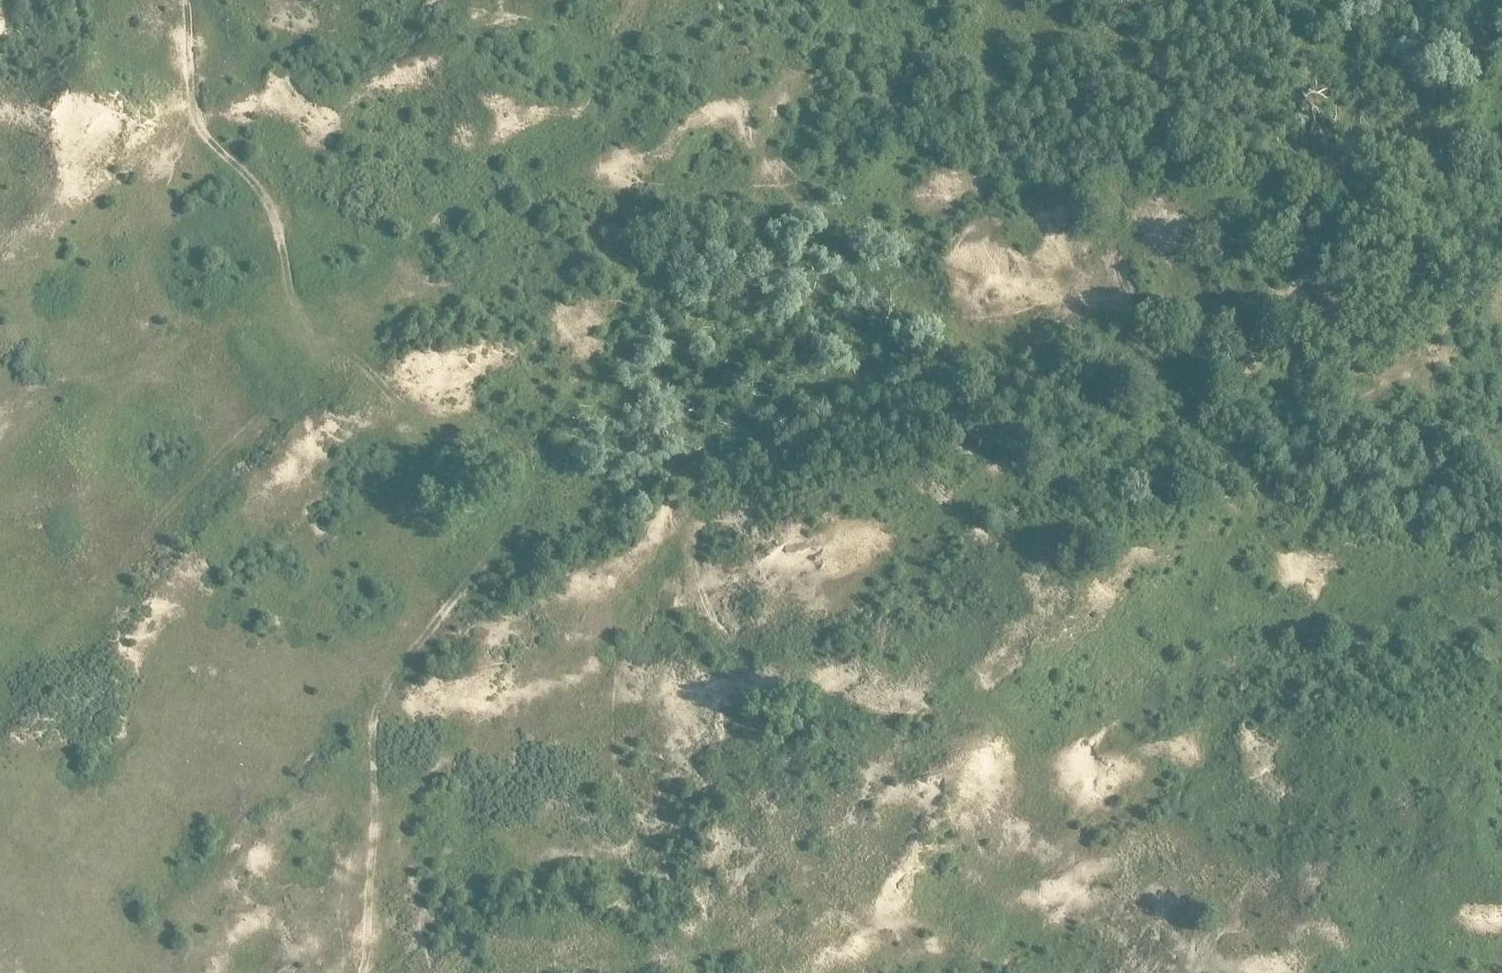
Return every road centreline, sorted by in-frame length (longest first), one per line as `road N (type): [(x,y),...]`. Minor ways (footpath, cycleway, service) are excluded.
road 1 (track): [(0,379),(25,388),(369,365),(288,299),(273,221),(252,179),(193,114),(182,0)]
road 2 (track): [(369,365),(404,405),(505,437),(531,460),(542,492),(384,704),(374,972)]

